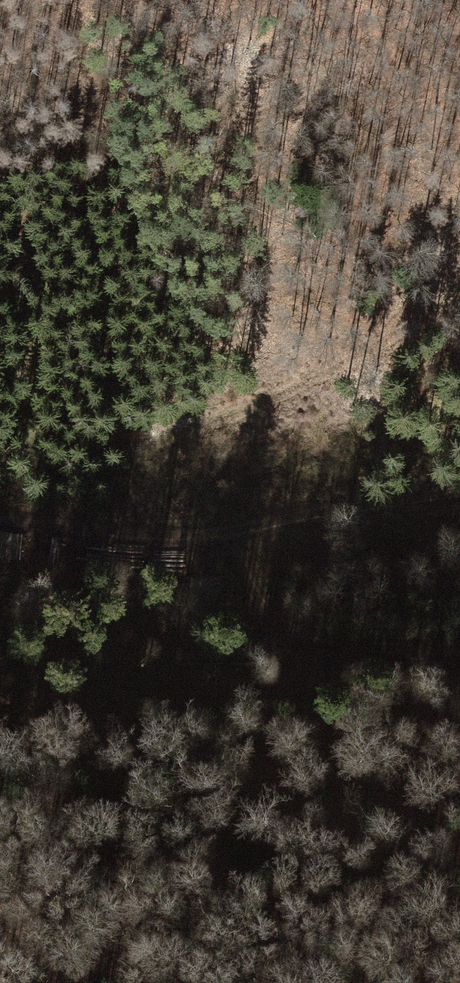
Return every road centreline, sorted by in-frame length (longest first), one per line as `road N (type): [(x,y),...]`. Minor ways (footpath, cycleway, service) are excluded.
road 1 (track): [(0,521),(215,527),(459,490)]
road 2 (track): [(149,526),(130,500),(135,467),(156,442),(326,372),(459,299)]
road 3 (track): [(459,659),(278,637),(242,591),(215,527)]

